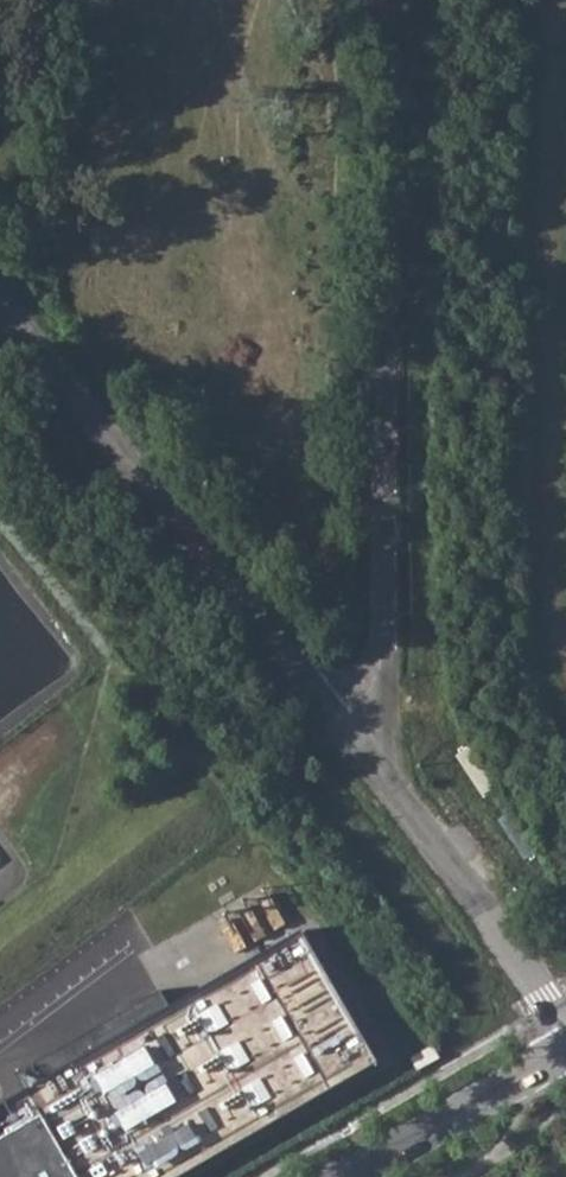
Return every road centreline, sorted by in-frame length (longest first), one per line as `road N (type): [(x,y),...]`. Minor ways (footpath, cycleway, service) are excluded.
road 1 (residential): [(335,723),(367,693),(383,650),(383,0)]
road 2 (residential): [(335,723),(0,307)]
road 3 (residential): [(565,1026),(335,723)]
road 4 (residential): [(338,1176),(565,1046)]

